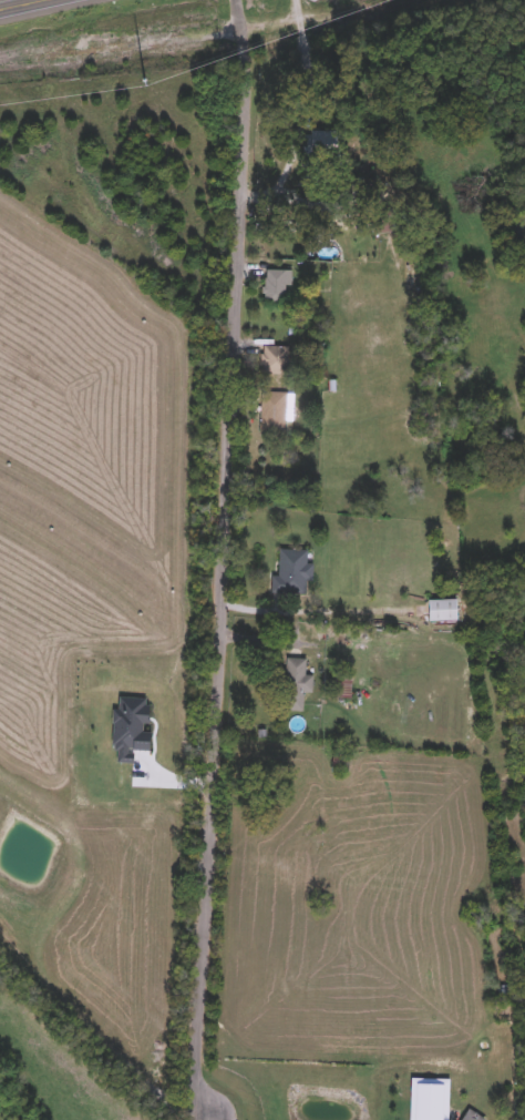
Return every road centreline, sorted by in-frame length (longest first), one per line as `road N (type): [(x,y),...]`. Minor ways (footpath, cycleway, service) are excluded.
road 1 (residential): [(199,1119),(220,605),(240,347),(249,80),(239,0)]

